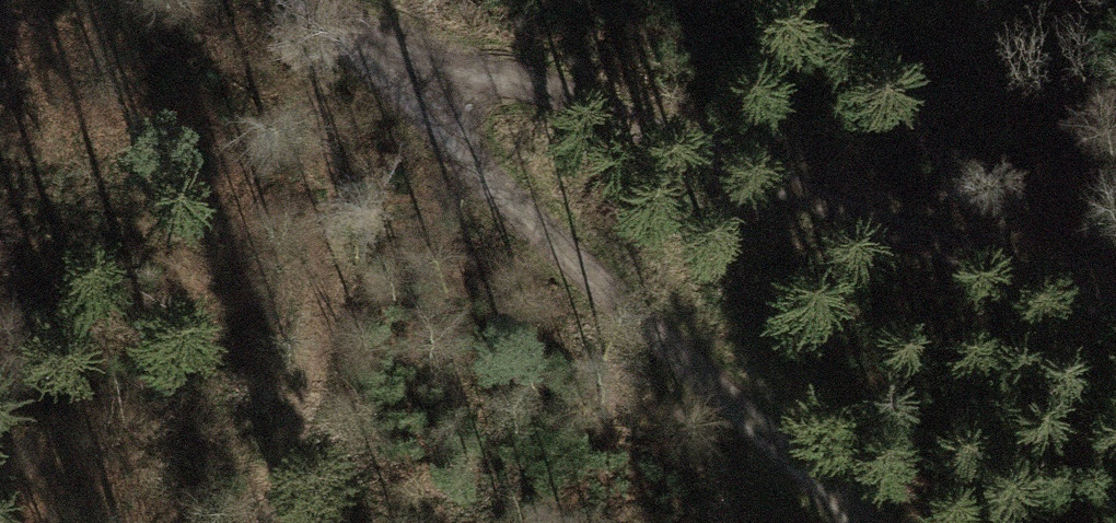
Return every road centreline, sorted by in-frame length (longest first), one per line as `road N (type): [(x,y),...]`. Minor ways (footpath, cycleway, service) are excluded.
road 1 (track): [(405,101),(514,70),(1115,301)]
road 2 (track): [(405,101),(852,522)]
road 3 (track): [(296,0),(405,101)]

